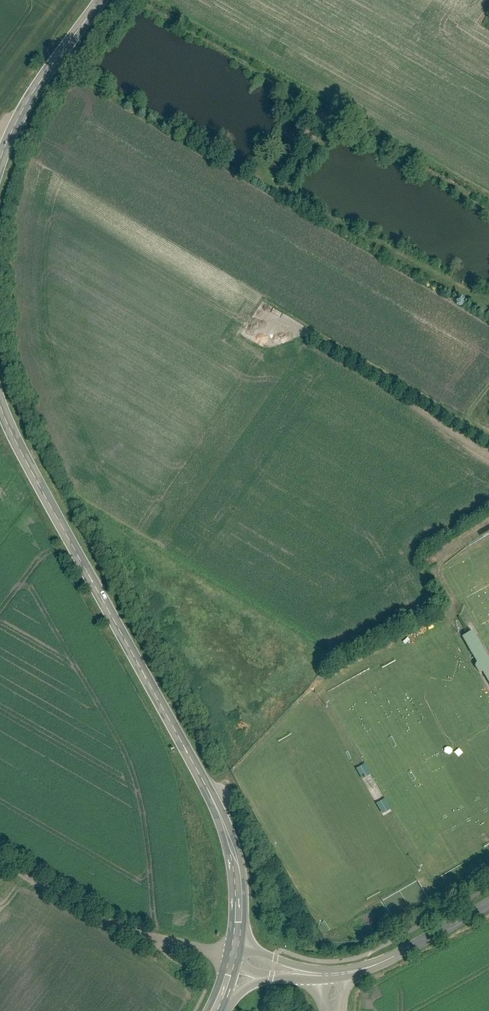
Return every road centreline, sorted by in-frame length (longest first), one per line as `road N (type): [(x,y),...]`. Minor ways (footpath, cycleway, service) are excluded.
road 1 (secondary): [(232,959),(239,882),(223,822),(0,404)]
road 2 (unclassified): [(0,859),(124,926),(232,959)]
road 3 (residential): [(488,435),(272,309)]
road 4 (secondary): [(0,163),(40,81),(101,0)]
road 5 (tertiary): [(334,976),(401,958),(488,908)]

